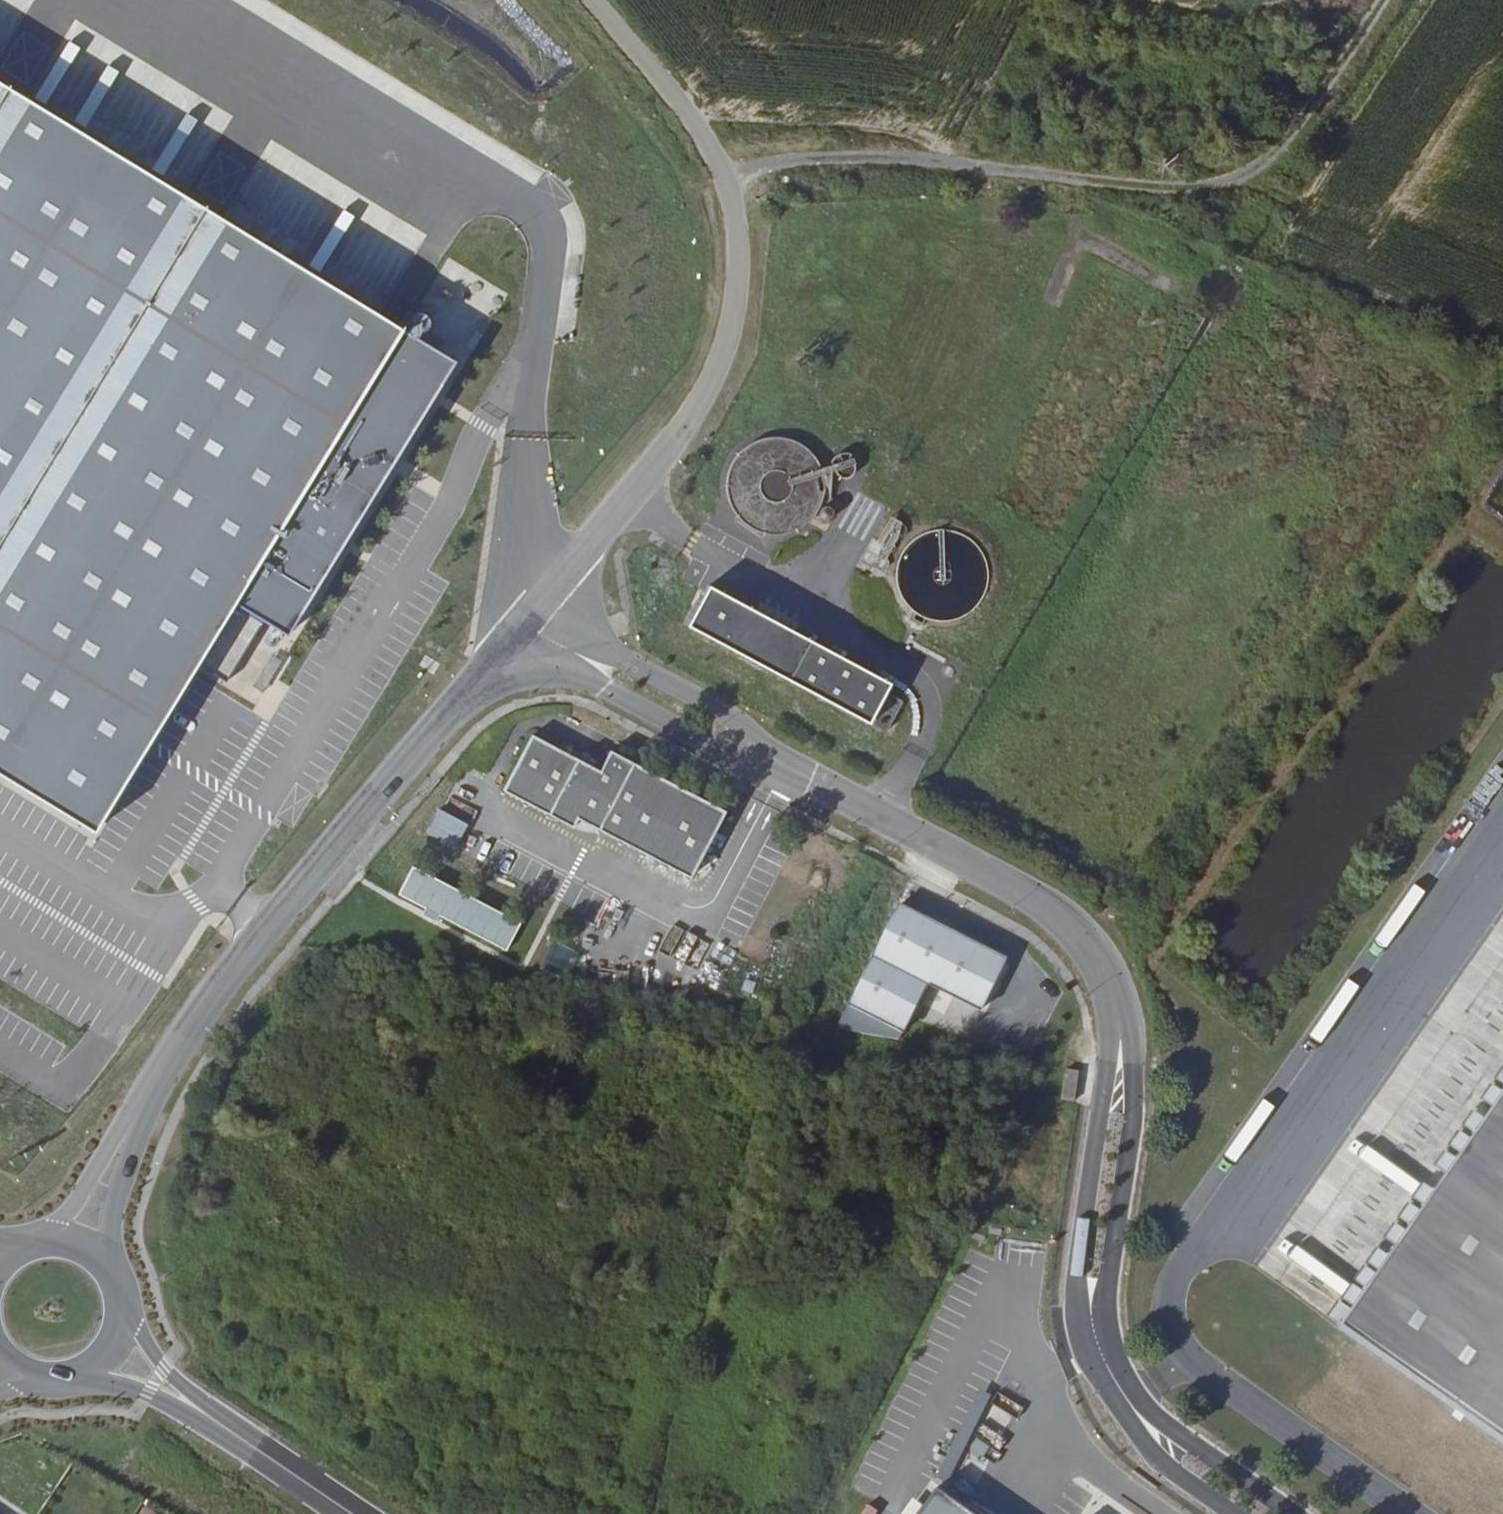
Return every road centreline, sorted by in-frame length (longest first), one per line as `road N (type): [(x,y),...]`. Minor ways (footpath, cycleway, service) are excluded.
road 1 (unclassified): [(535,608),(698,409),(734,318),(738,228),(728,175),(681,101),(593,0)]
road 2 (unclassified): [(154,1088),(199,1011),(509,638)]
road 3 (unclassified): [(1121,1020),(1090,945),(1053,911),(783,769)]
road 4 (track): [(1346,0),(1223,170),(1198,185),(1078,178)]
road 5 (unclassified): [(1121,1020),(1076,1278),(1095,1340)]
road 6 (unclassified): [(1095,1340),(1134,1116),(1134,1062),(1121,1020)]
road 7 (unclassified): [(509,638),(708,745),(783,769)]
road 8 (unclassified): [(783,769),(731,716),(535,608)]
road 9 (unclassified): [(1301,1513),(1130,1400)]
road 10 (unclassified): [(154,1088),(82,1199),(46,1236)]
road 11 (unclassified): [(110,1264),(115,1213),(154,1088)]
road 12 (secondary): [(355,1513),(208,1414)]
road 13 (unclassified): [(1130,1400),(1143,1441),(1233,1513)]
road 14 (secondary): [(80,1377),(138,1387),(208,1414)]
road 15 (secondary): [(208,1414),(125,1315)]

